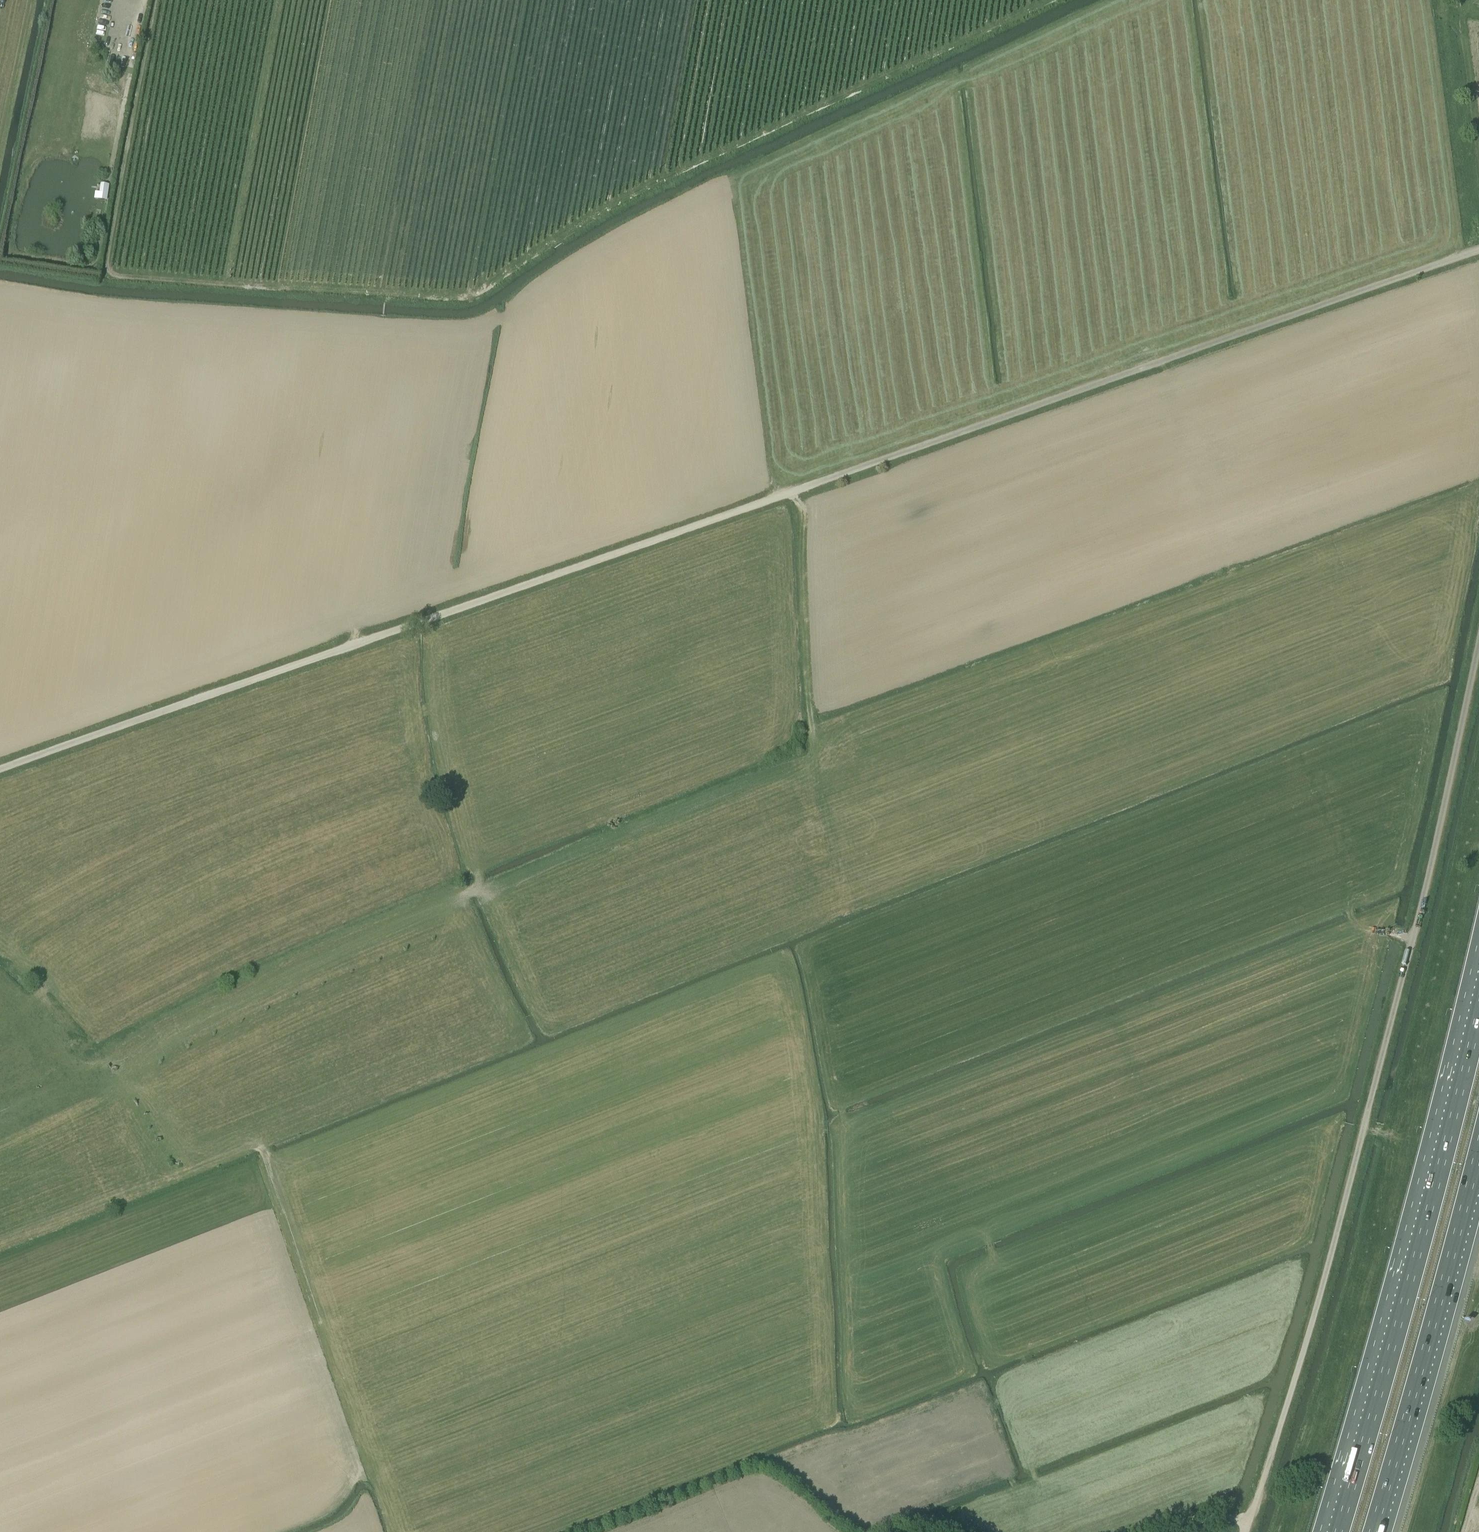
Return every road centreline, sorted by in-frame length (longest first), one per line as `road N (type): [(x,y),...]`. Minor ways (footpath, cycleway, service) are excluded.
road 1 (unclassified): [(1478,248),(0,769)]
road 2 (unclassified): [(1247,1531),(1335,1256),(1478,656)]
road 3 (motorway): [(1478,996),(1328,1531)]
road 4 (motorway): [(1371,1531),(1478,1135)]

